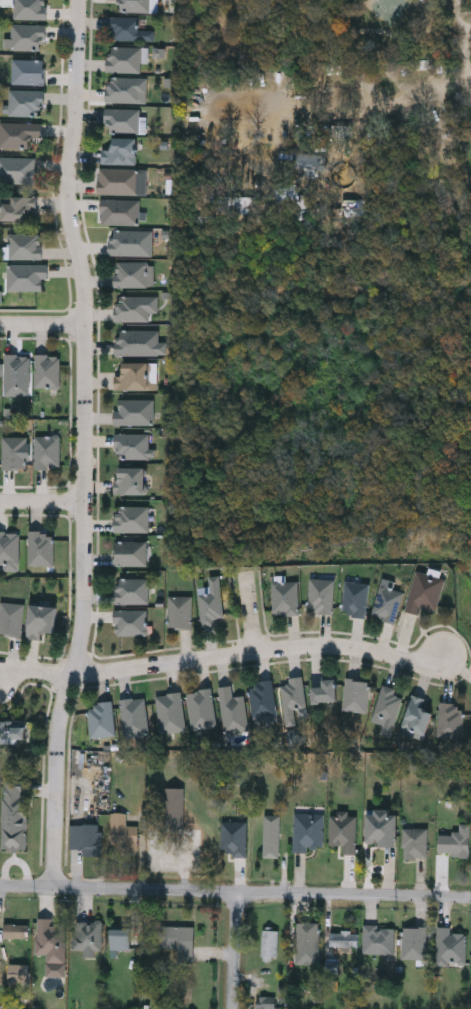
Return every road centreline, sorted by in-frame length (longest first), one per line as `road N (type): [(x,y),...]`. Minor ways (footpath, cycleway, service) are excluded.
road 1 (residential): [(76,0),(67,195),(85,302),(84,590),(57,726),(53,891)]
road 2 (residential): [(0,890),(470,902)]
road 3 (residential): [(73,674),(321,647),(418,666),(439,657)]

